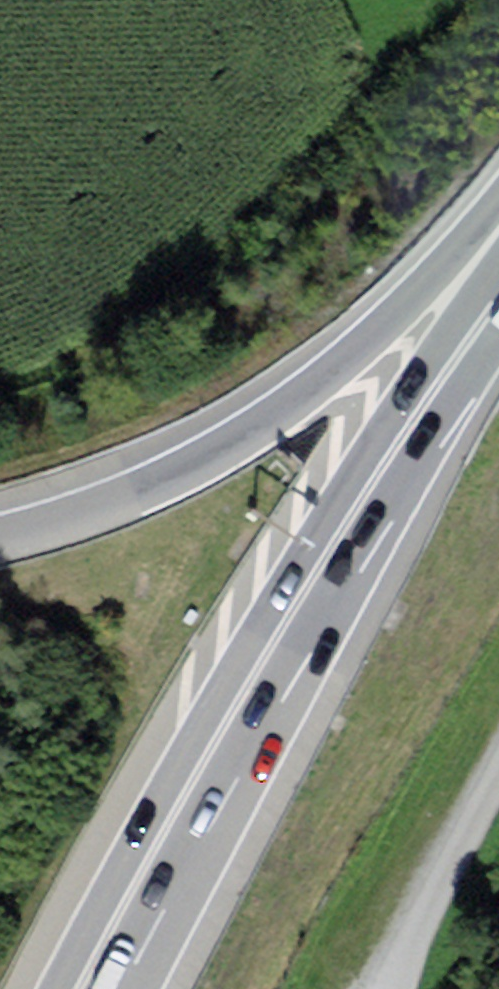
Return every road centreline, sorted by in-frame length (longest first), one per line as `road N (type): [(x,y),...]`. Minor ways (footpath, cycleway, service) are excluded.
road 1 (trunk): [(498,297),(357,504),(226,719),(80,988)]
road 2 (trunk): [(498,249),(221,451),(134,496),(0,538)]
road 3 (unclassified): [(394,988),(498,787)]

